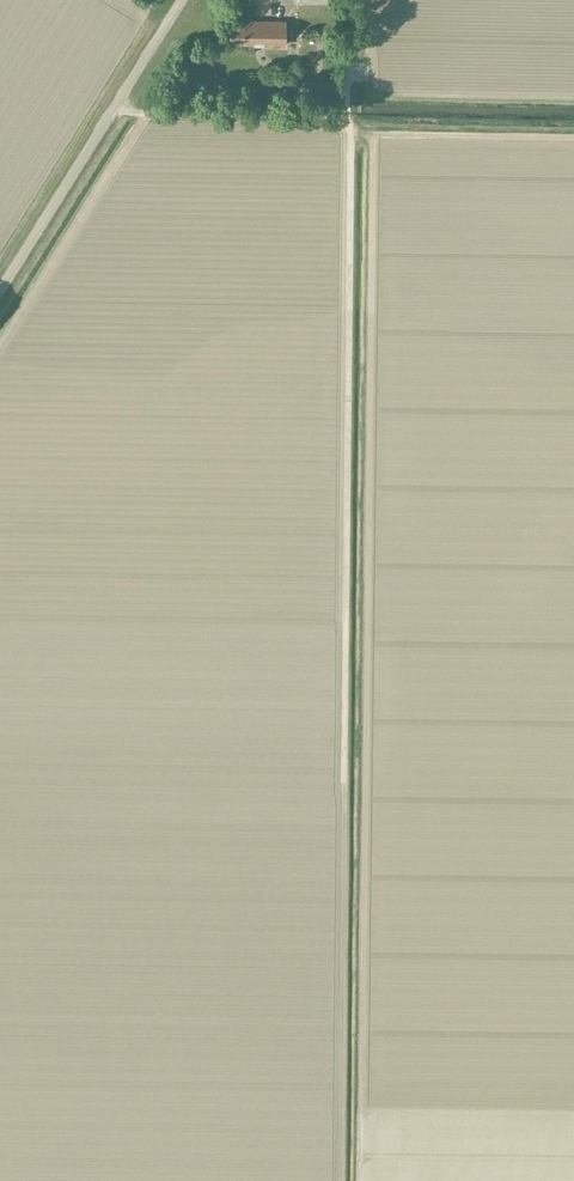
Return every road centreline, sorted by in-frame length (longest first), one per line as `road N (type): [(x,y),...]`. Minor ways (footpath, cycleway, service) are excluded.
road 1 (unclassified): [(0,289),(181,0)]

